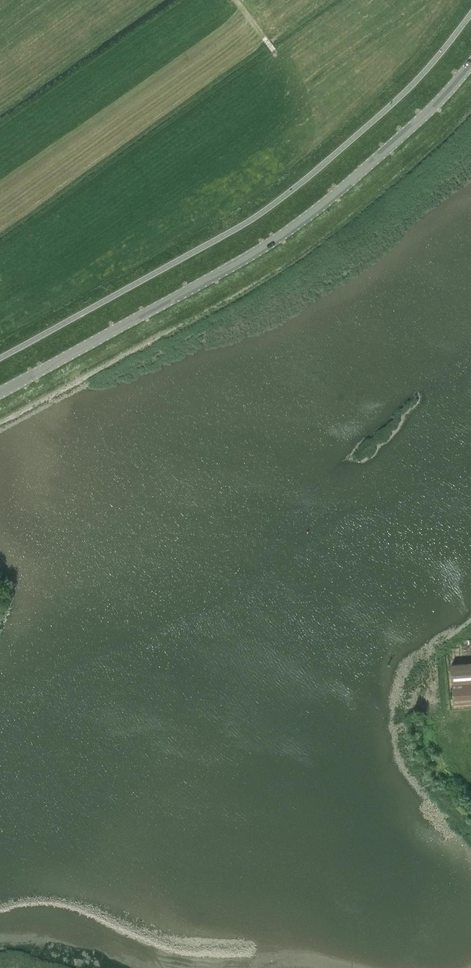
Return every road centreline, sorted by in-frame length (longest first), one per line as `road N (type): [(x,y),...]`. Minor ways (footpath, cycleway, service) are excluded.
road 1 (tertiary): [(0,392),(280,236),(357,175),(470,63)]

